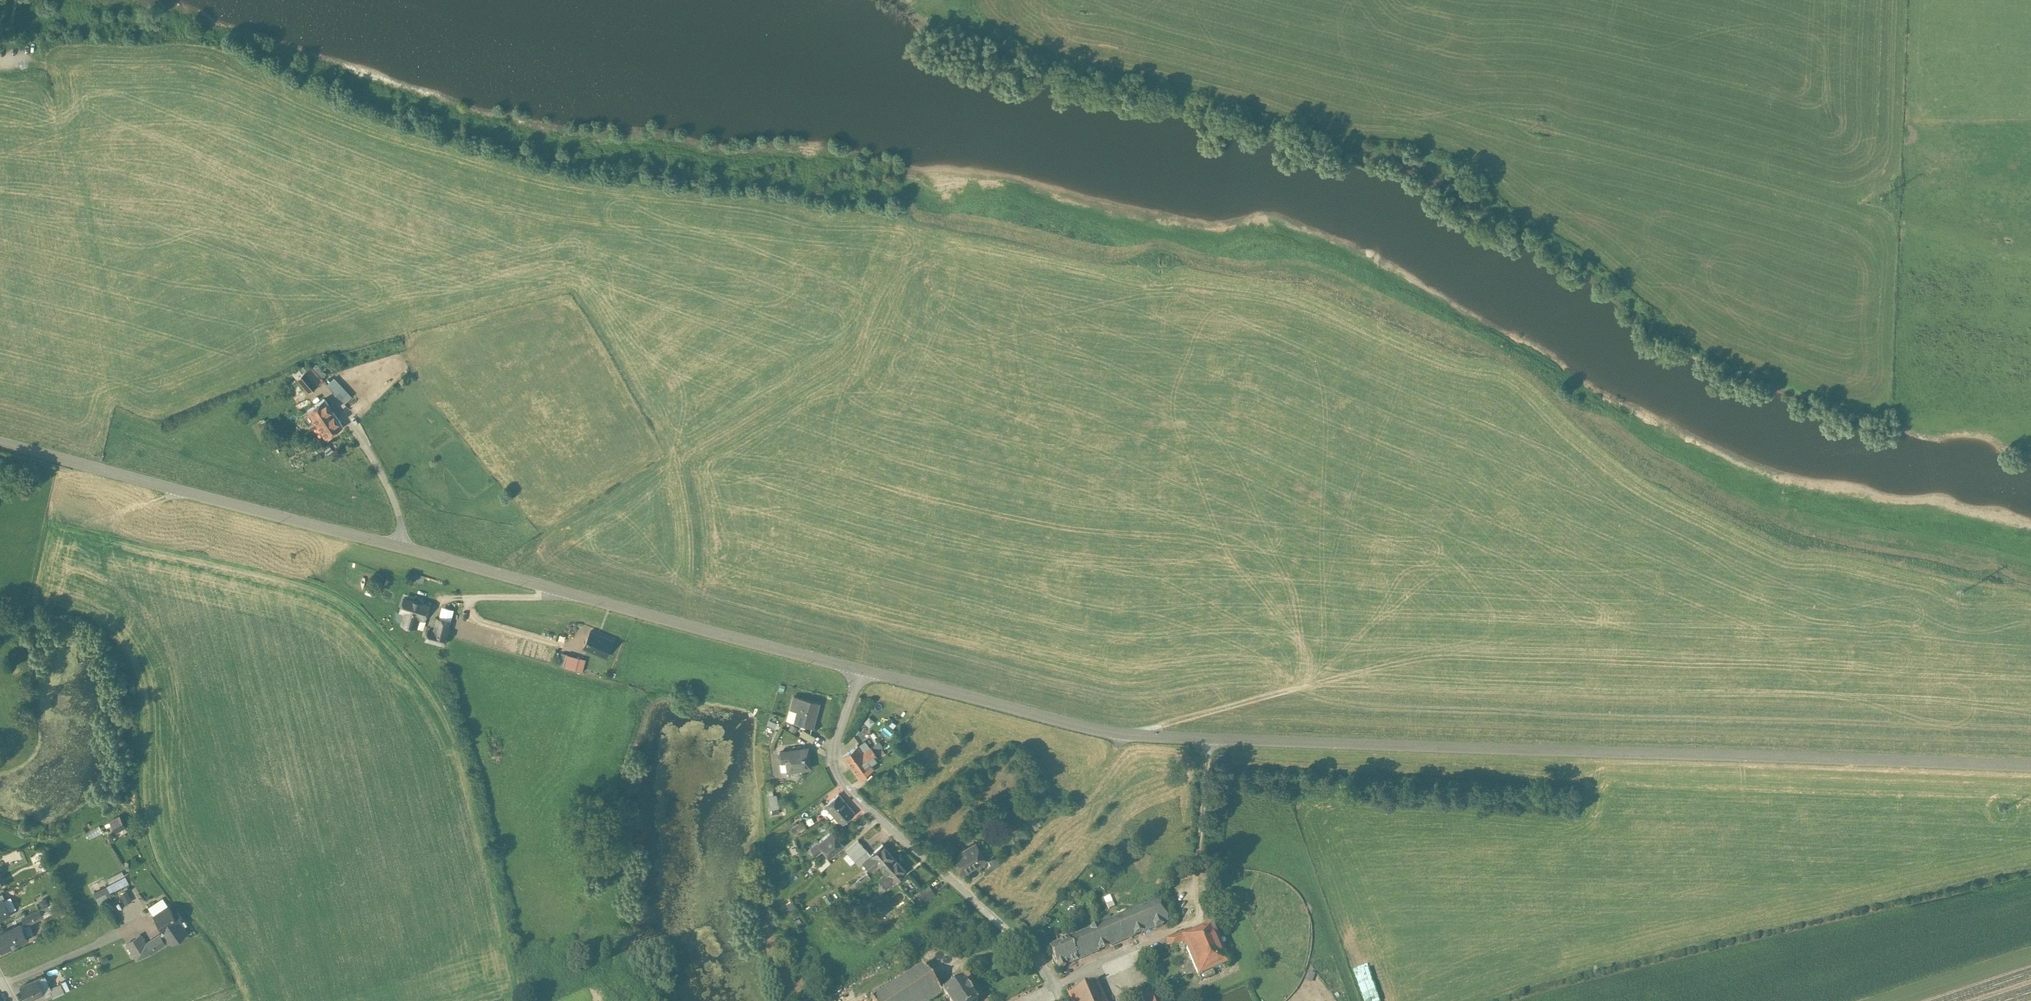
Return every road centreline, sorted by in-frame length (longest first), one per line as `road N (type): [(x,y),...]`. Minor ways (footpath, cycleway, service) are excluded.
road 1 (unclassified): [(858,666),(1148,733),(2030,764)]
road 2 (unclassified): [(0,442),(858,666)]
road 3 (unclassified): [(1064,1000),(1019,933),(842,778),(834,756),(858,666)]

